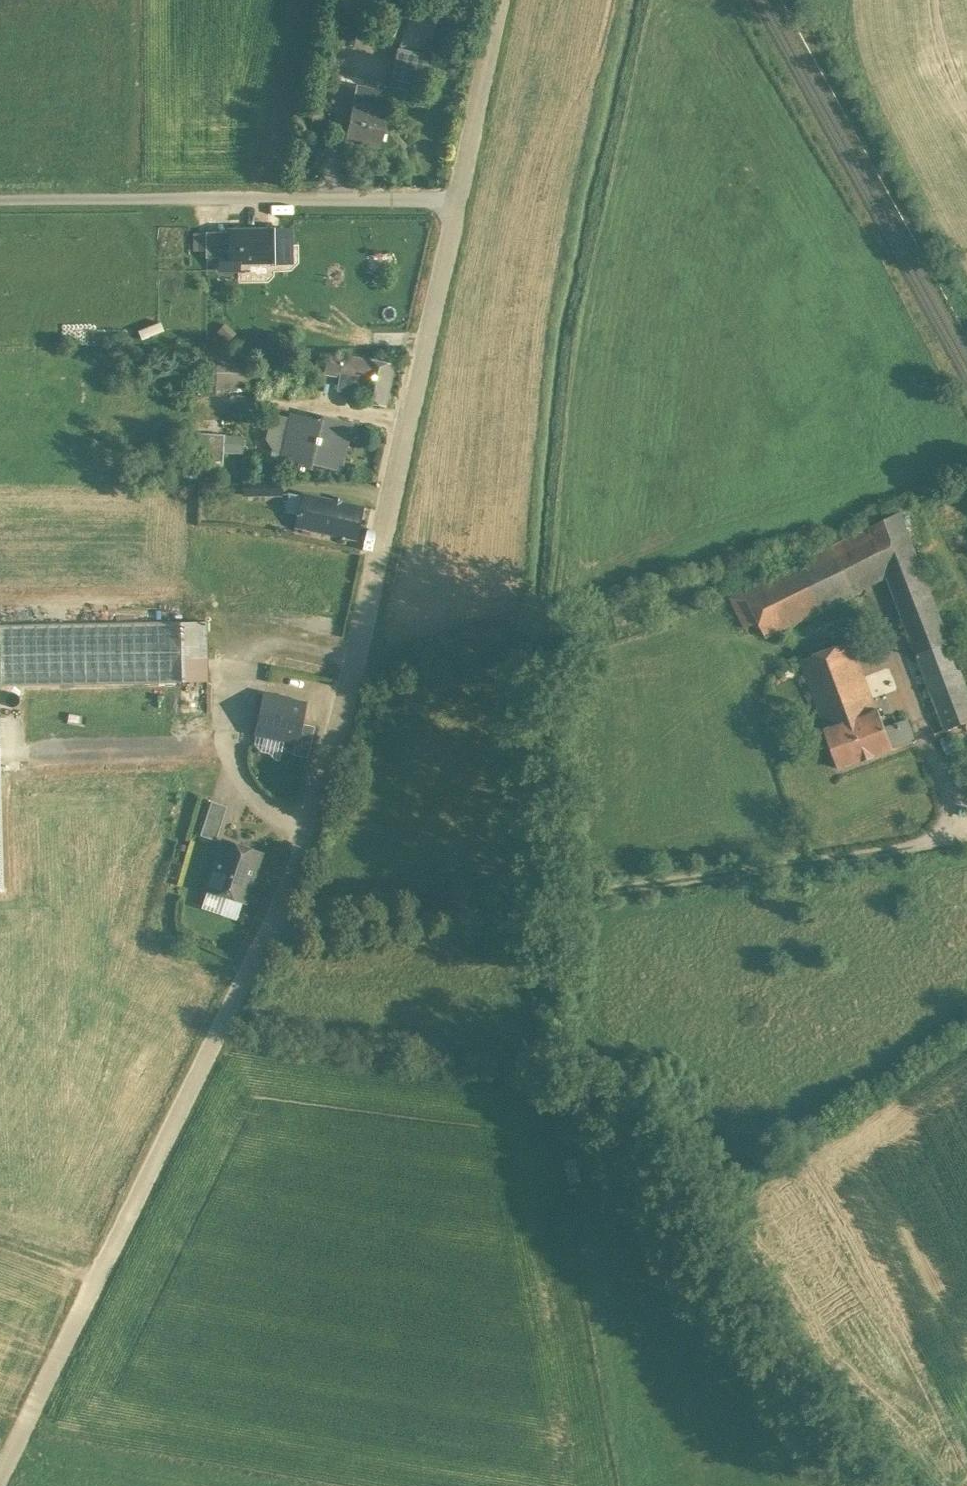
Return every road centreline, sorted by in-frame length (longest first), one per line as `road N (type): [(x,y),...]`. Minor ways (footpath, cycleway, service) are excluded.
road 1 (unclassified): [(503,0),(364,617),(304,836),(268,936),(0,1477)]
road 2 (track): [(268,936),(913,851),(956,838),(966,812)]
road 3 (track): [(460,200),(0,195)]
road 4 (track): [(966,802),(899,643)]

